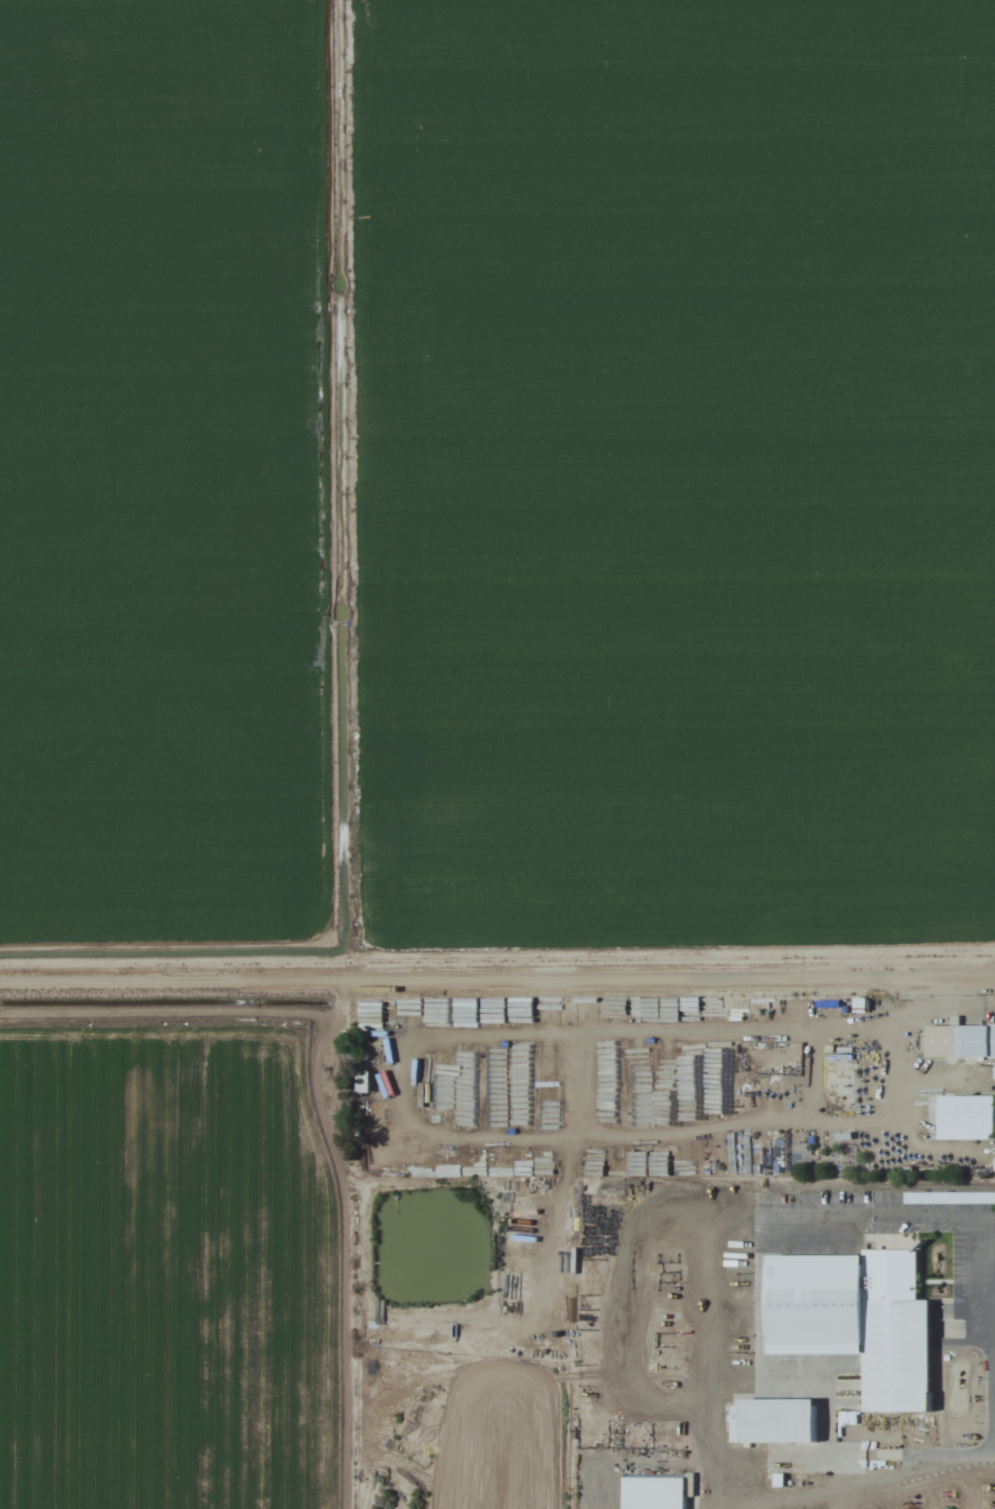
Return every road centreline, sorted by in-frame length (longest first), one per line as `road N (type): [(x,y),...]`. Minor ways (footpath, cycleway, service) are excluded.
road 1 (residential): [(994,982),(0,986)]

